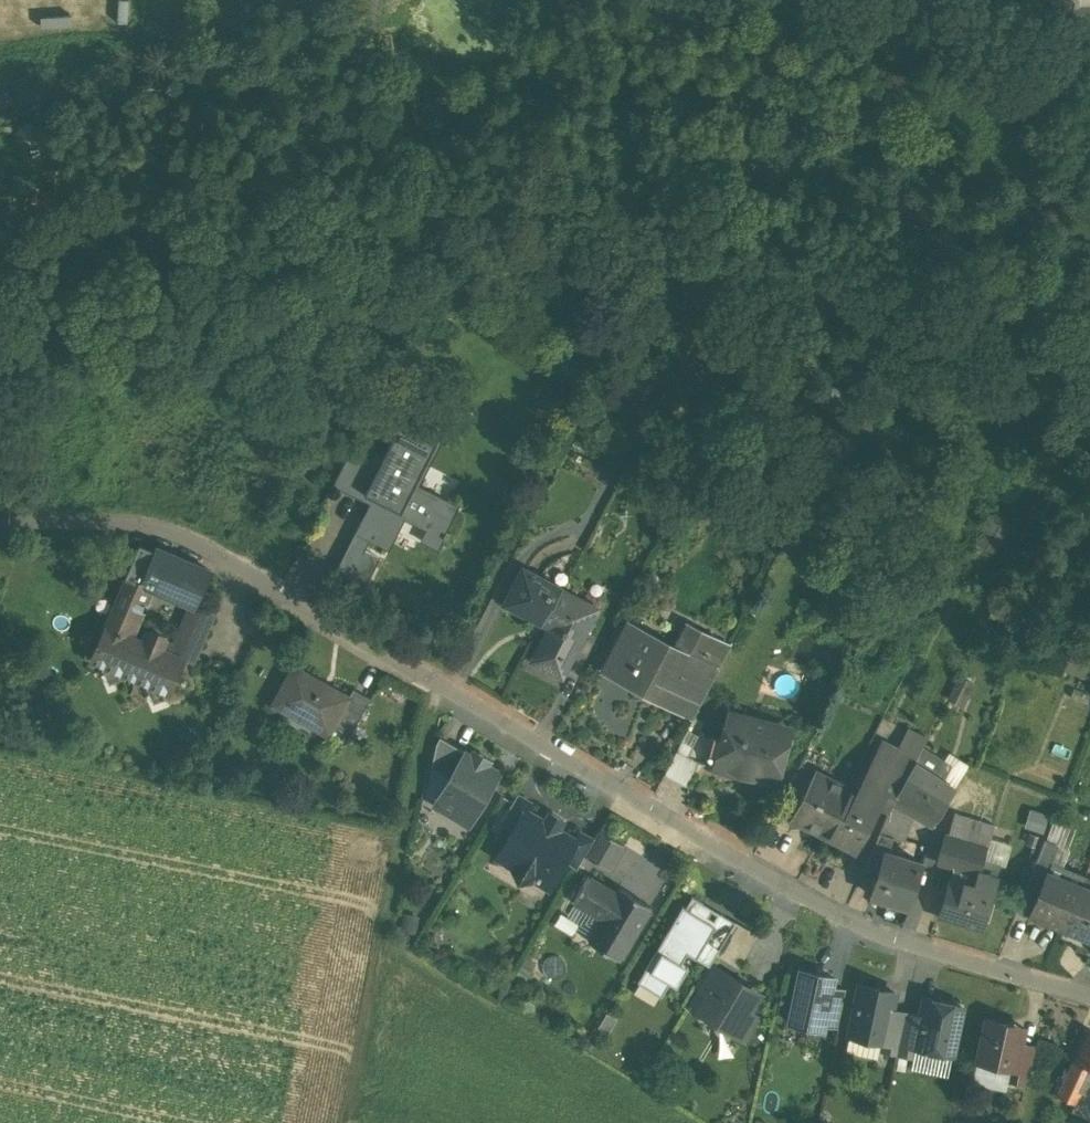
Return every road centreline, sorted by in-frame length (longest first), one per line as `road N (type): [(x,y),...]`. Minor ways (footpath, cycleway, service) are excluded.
road 1 (residential): [(0,523),(129,524),(205,548),(788,892),(883,939),(1089,995)]
road 2 (track): [(443,689),(345,1122)]

